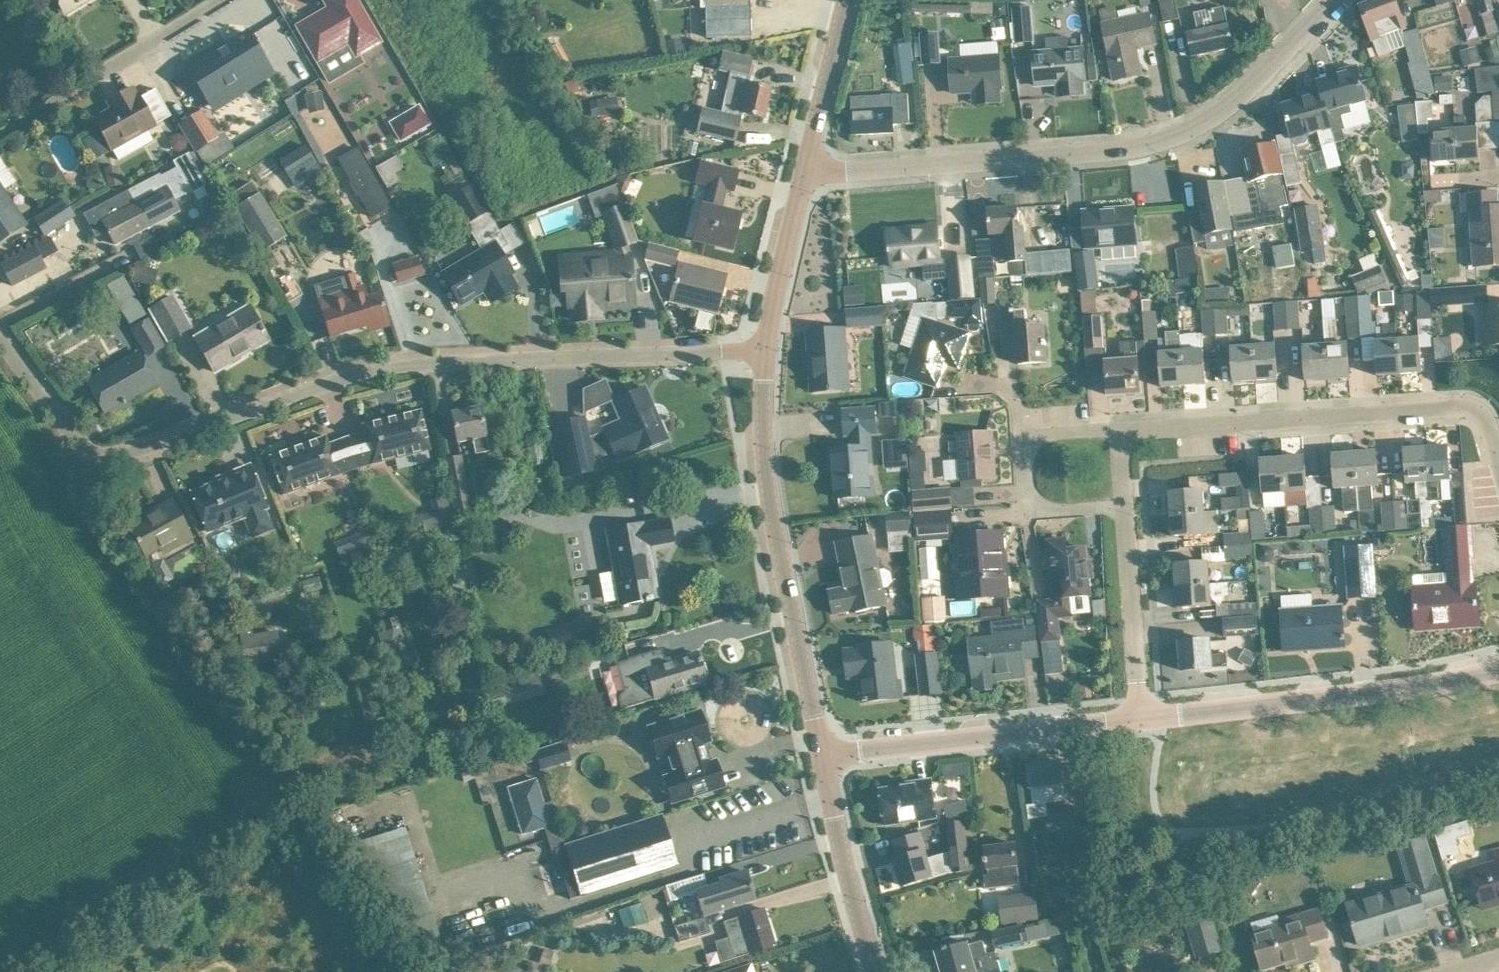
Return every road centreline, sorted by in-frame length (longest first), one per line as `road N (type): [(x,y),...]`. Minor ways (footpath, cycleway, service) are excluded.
road 1 (residential): [(764,351),(409,363),(339,378),(108,460),(86,453),(0,339)]
road 2 (residential): [(1334,0),(1234,102),(1186,132),(1126,149),(847,170),(806,162)]
road 3 (tertiary): [(764,351),(766,481),(823,756)]
road 4 (residential): [(1498,446),(1486,417),(1468,407),(1119,429)]
road 5 (unclassified): [(1141,718),(1498,668)]
road 6 (unclassified): [(823,756),(1141,718)]
road 7 (residential): [(0,135),(229,0)]
road 8 (residential): [(1123,508),(1043,511),(1026,496),(1022,443),(1119,429)]
road 9 (tertiary): [(876,971),(823,756)]
road 10 (residential): [(1123,508),(1141,718)]
road 11 (tertiary): [(806,162),(764,351)]
road 12 (tertiary): [(846,0),(806,162)]

